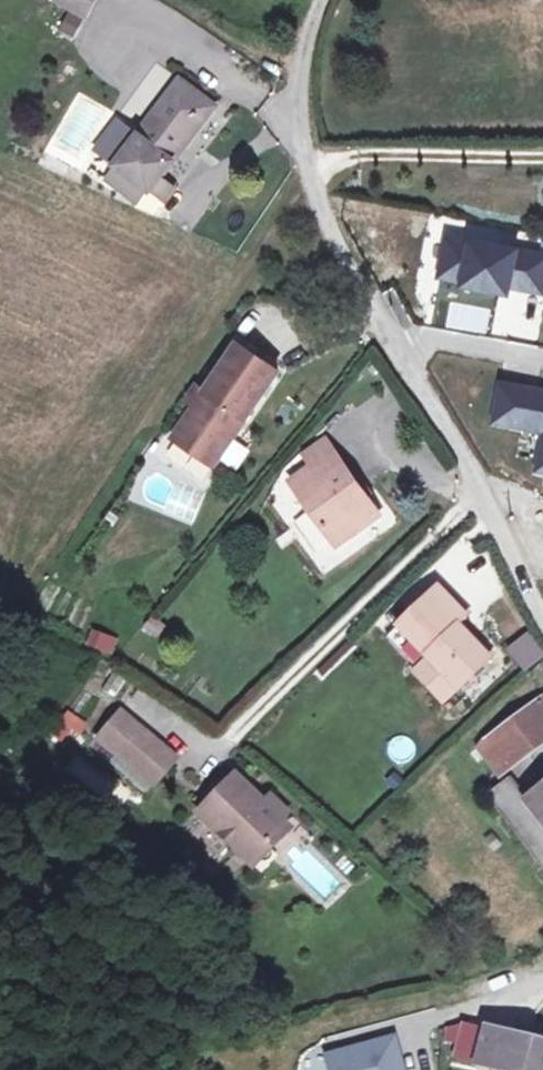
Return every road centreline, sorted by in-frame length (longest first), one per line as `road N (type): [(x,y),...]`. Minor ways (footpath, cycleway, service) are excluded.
road 1 (residential): [(321,0),(301,65),(301,138),(319,220),(485,494),(542,615)]

